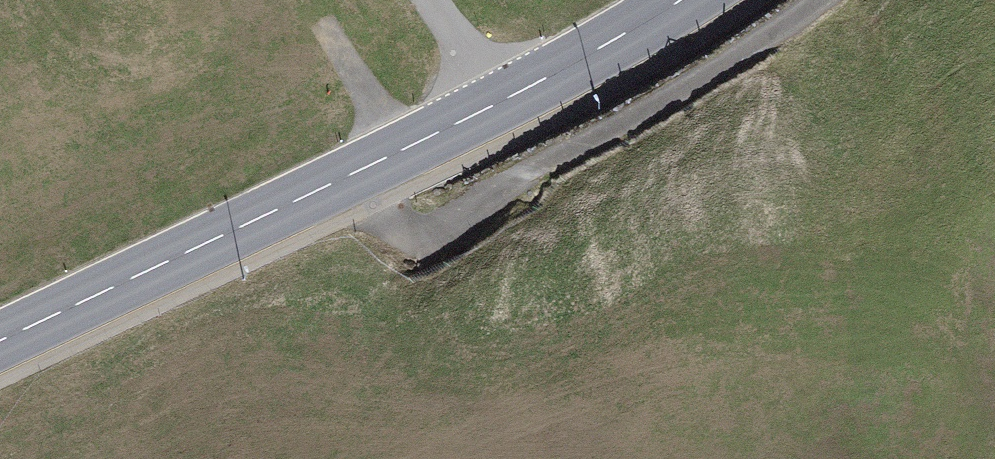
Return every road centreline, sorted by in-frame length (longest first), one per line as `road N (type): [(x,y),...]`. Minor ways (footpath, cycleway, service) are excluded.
road 1 (secondary): [(0,341),(473,115),(683,0)]
road 2 (track): [(335,180),(412,231),(448,226),(821,0)]

